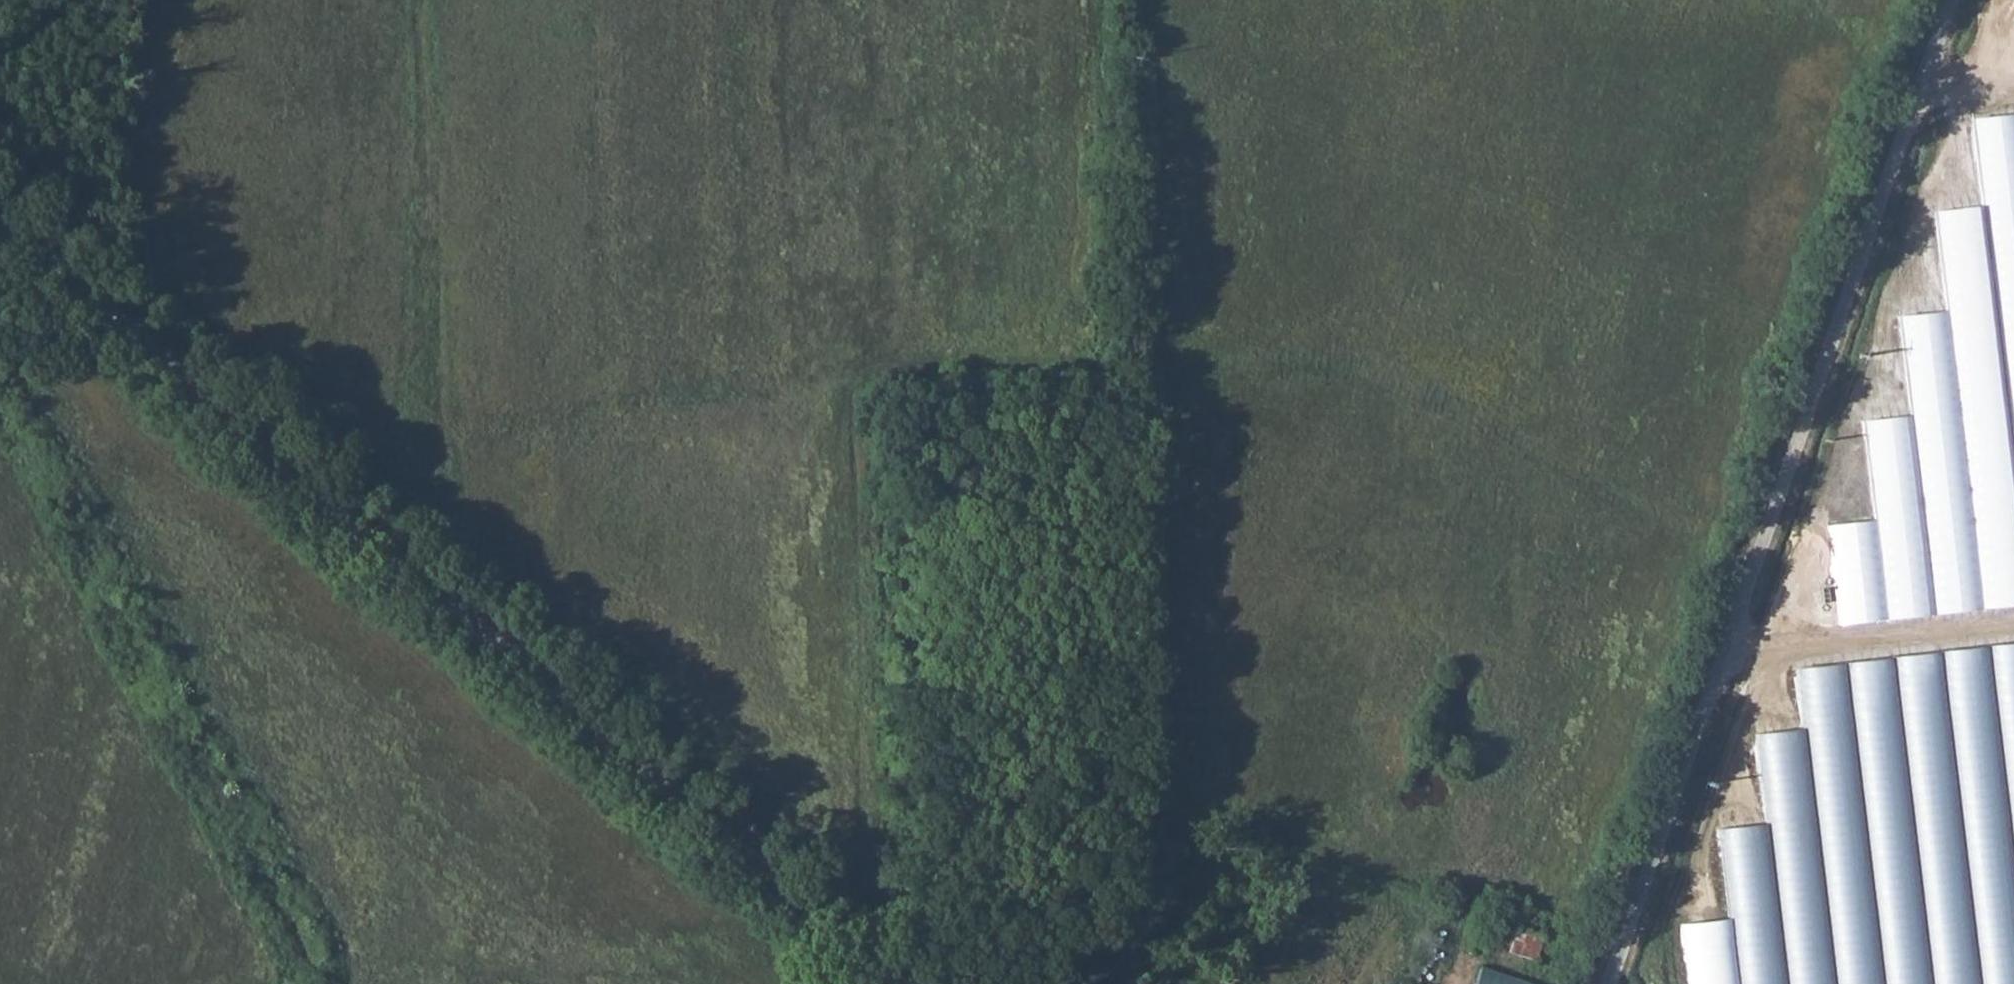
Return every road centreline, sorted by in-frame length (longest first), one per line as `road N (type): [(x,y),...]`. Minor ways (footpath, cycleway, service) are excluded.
road 1 (unclassified): [(0,218),(900,983)]
road 2 (unclassified): [(1956,0),(1614,983)]

